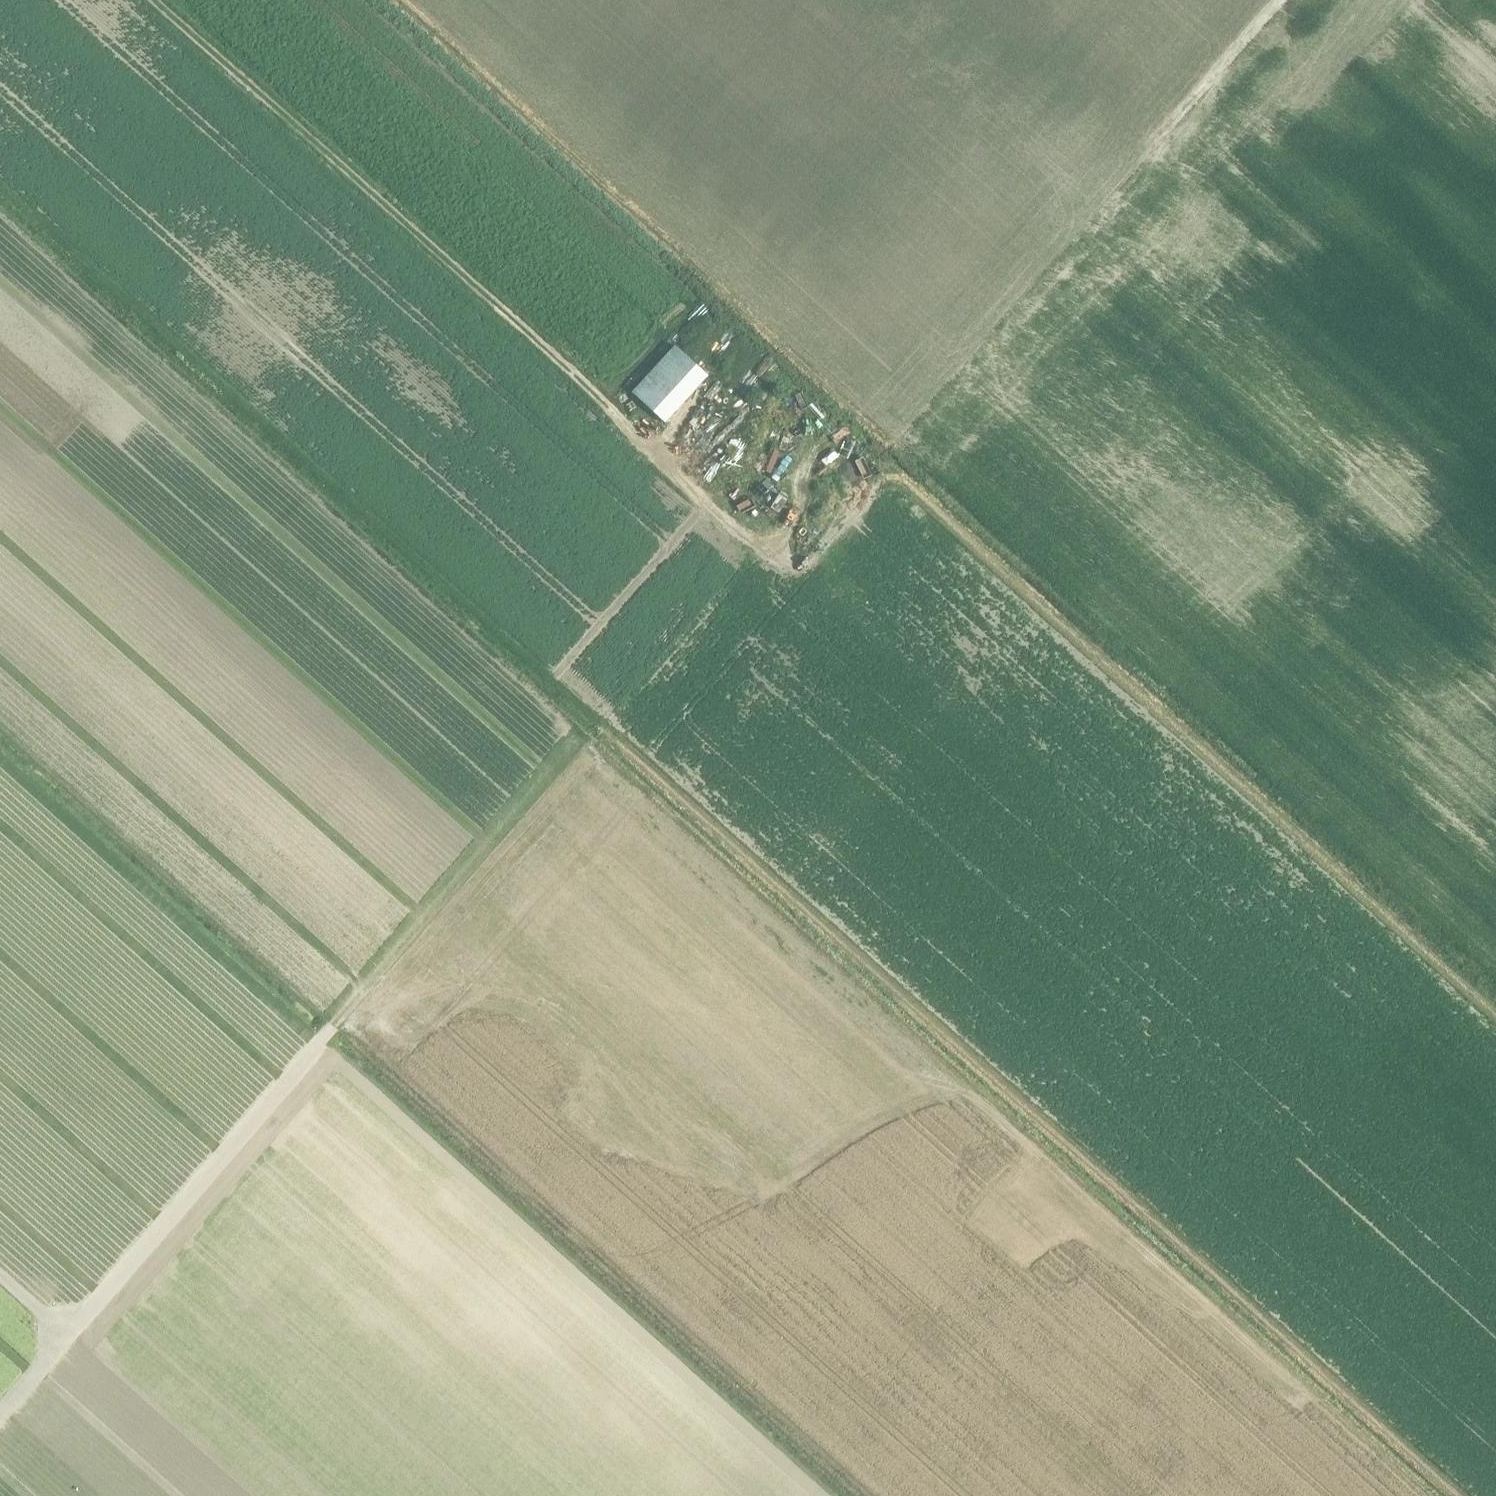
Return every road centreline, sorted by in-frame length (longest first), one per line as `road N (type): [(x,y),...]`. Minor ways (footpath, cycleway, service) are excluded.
road 1 (track): [(758,545),(149,0)]
road 2 (track): [(65,1331),(339,1025)]
road 3 (track): [(1282,0),(1143,155)]
road 4 (track): [(0,1273),(65,1331),(0,1405)]

